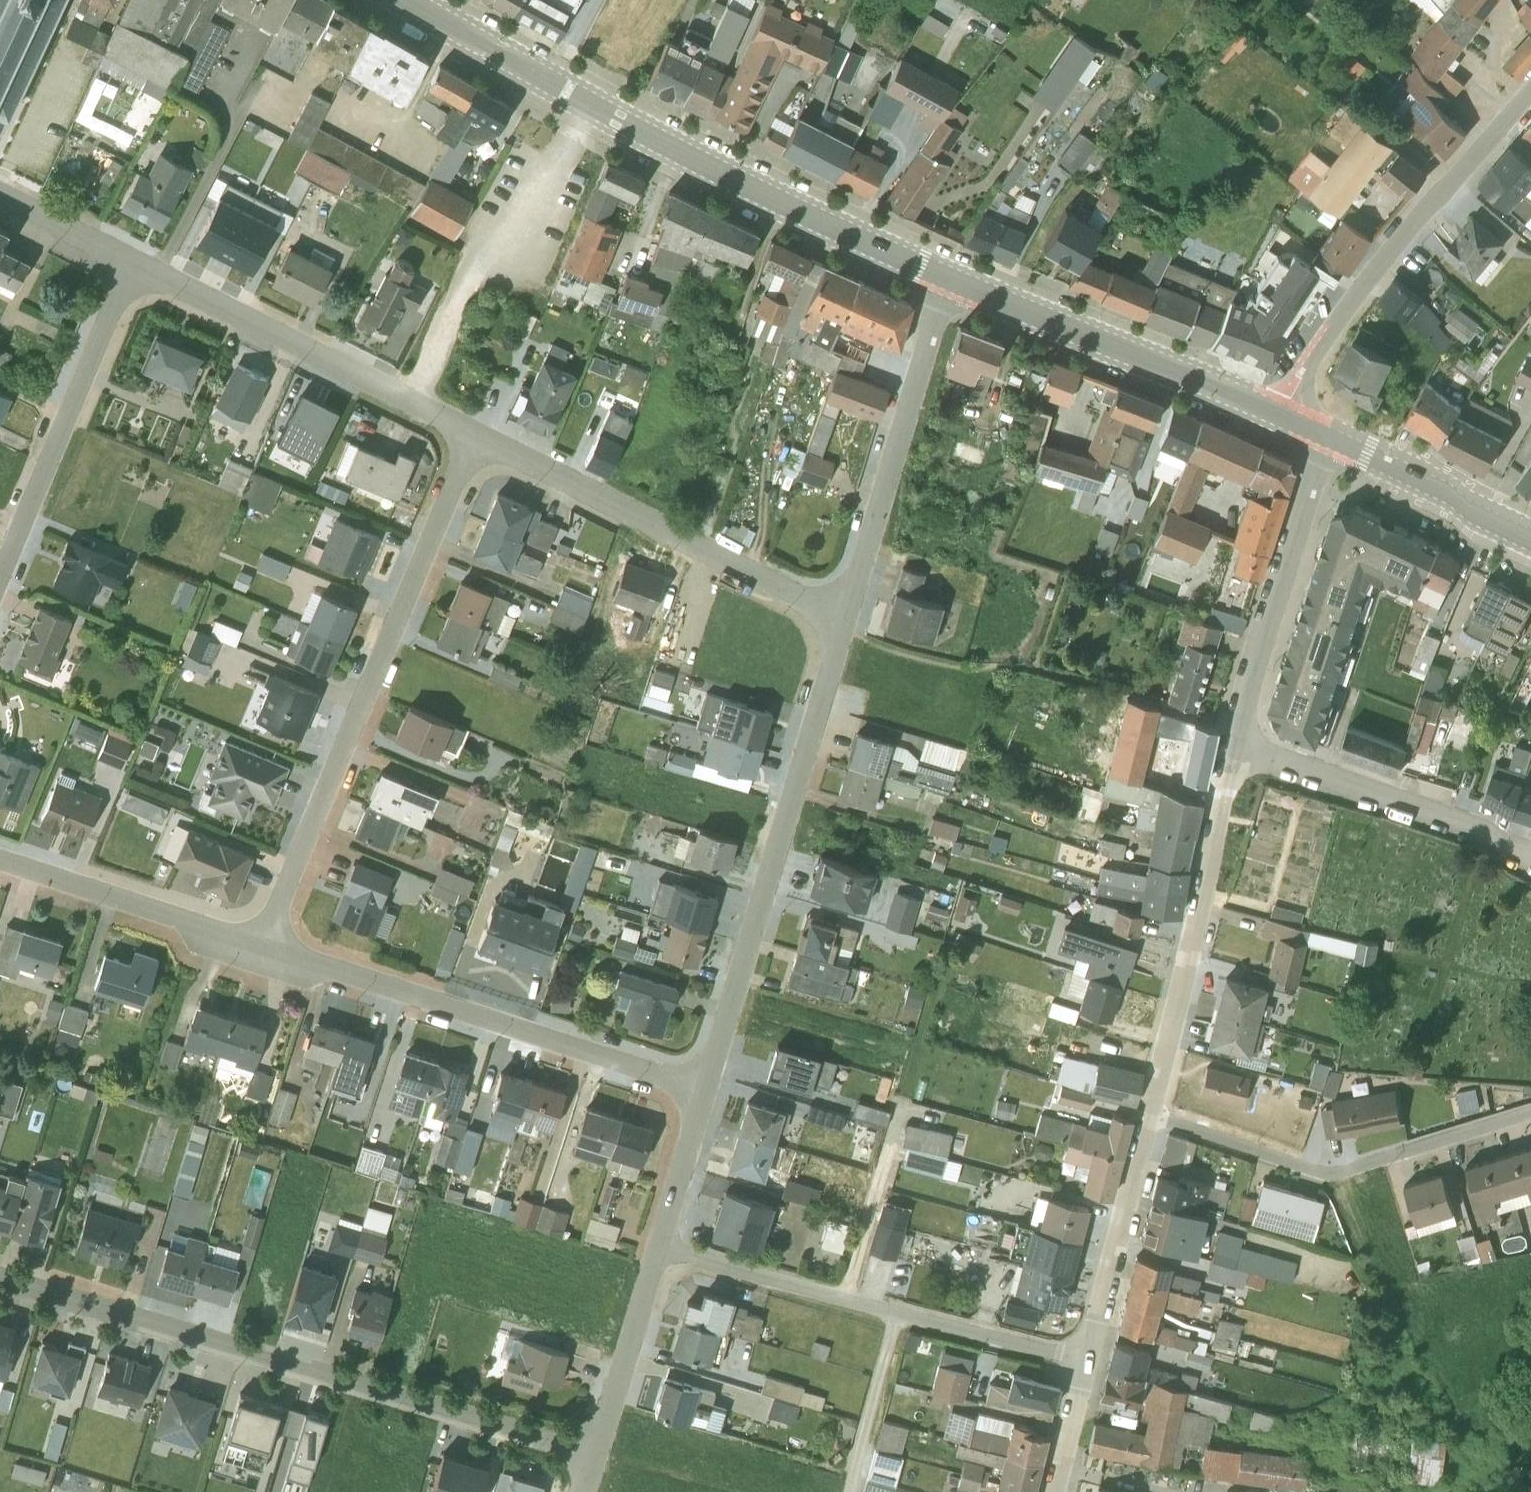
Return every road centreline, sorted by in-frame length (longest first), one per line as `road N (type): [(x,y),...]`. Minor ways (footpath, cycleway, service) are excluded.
road 1 (residential): [(595,1455),(0,1279)]
road 2 (tertiary): [(407,0),(681,152),(947,279)]
road 3 (residential): [(475,434),(259,943)]
road 4 (residential): [(842,623),(705,1089)]
road 5 (residential): [(705,1089),(259,943)]
road 6 (residential): [(660,1246),(1084,1358)]
road 7 (track): [(842,623),(905,655),(963,668),(1036,667),(1240,725)]
road 8 (residential): [(842,623),(475,434)]
road 9 (residential): [(1284,416),(1310,356),(1530,90)]
road 10 (residential): [(1148,1111),(1327,1169),(1530,1113)]
road 11 (residential): [(475,434),(129,262)]
road 12 (residential): [(1148,1111),(1236,749)]
road 13 (tertiary): [(947,279),(1284,416)]
road 14 (residential): [(947,279),(842,623)]
road 15 (residential): [(0,577),(129,262)]
road 16 (residential): [(1236,749),(1327,435)]
road 17 (residential): [(1236,749),(1530,847)]
road 18 (residential): [(259,943),(0,859)]
road 19 (residential): [(1084,1358),(1148,1111)]
road 20 (tertiary): [(1327,435),(1530,530)]
road 21 (residential): [(660,1246),(595,1455)]
road 22 (residential): [(705,1089),(660,1246)]
road 23 (residential): [(129,262),(0,194)]
road 24 (residential): [(1052,1491),(1084,1358)]

